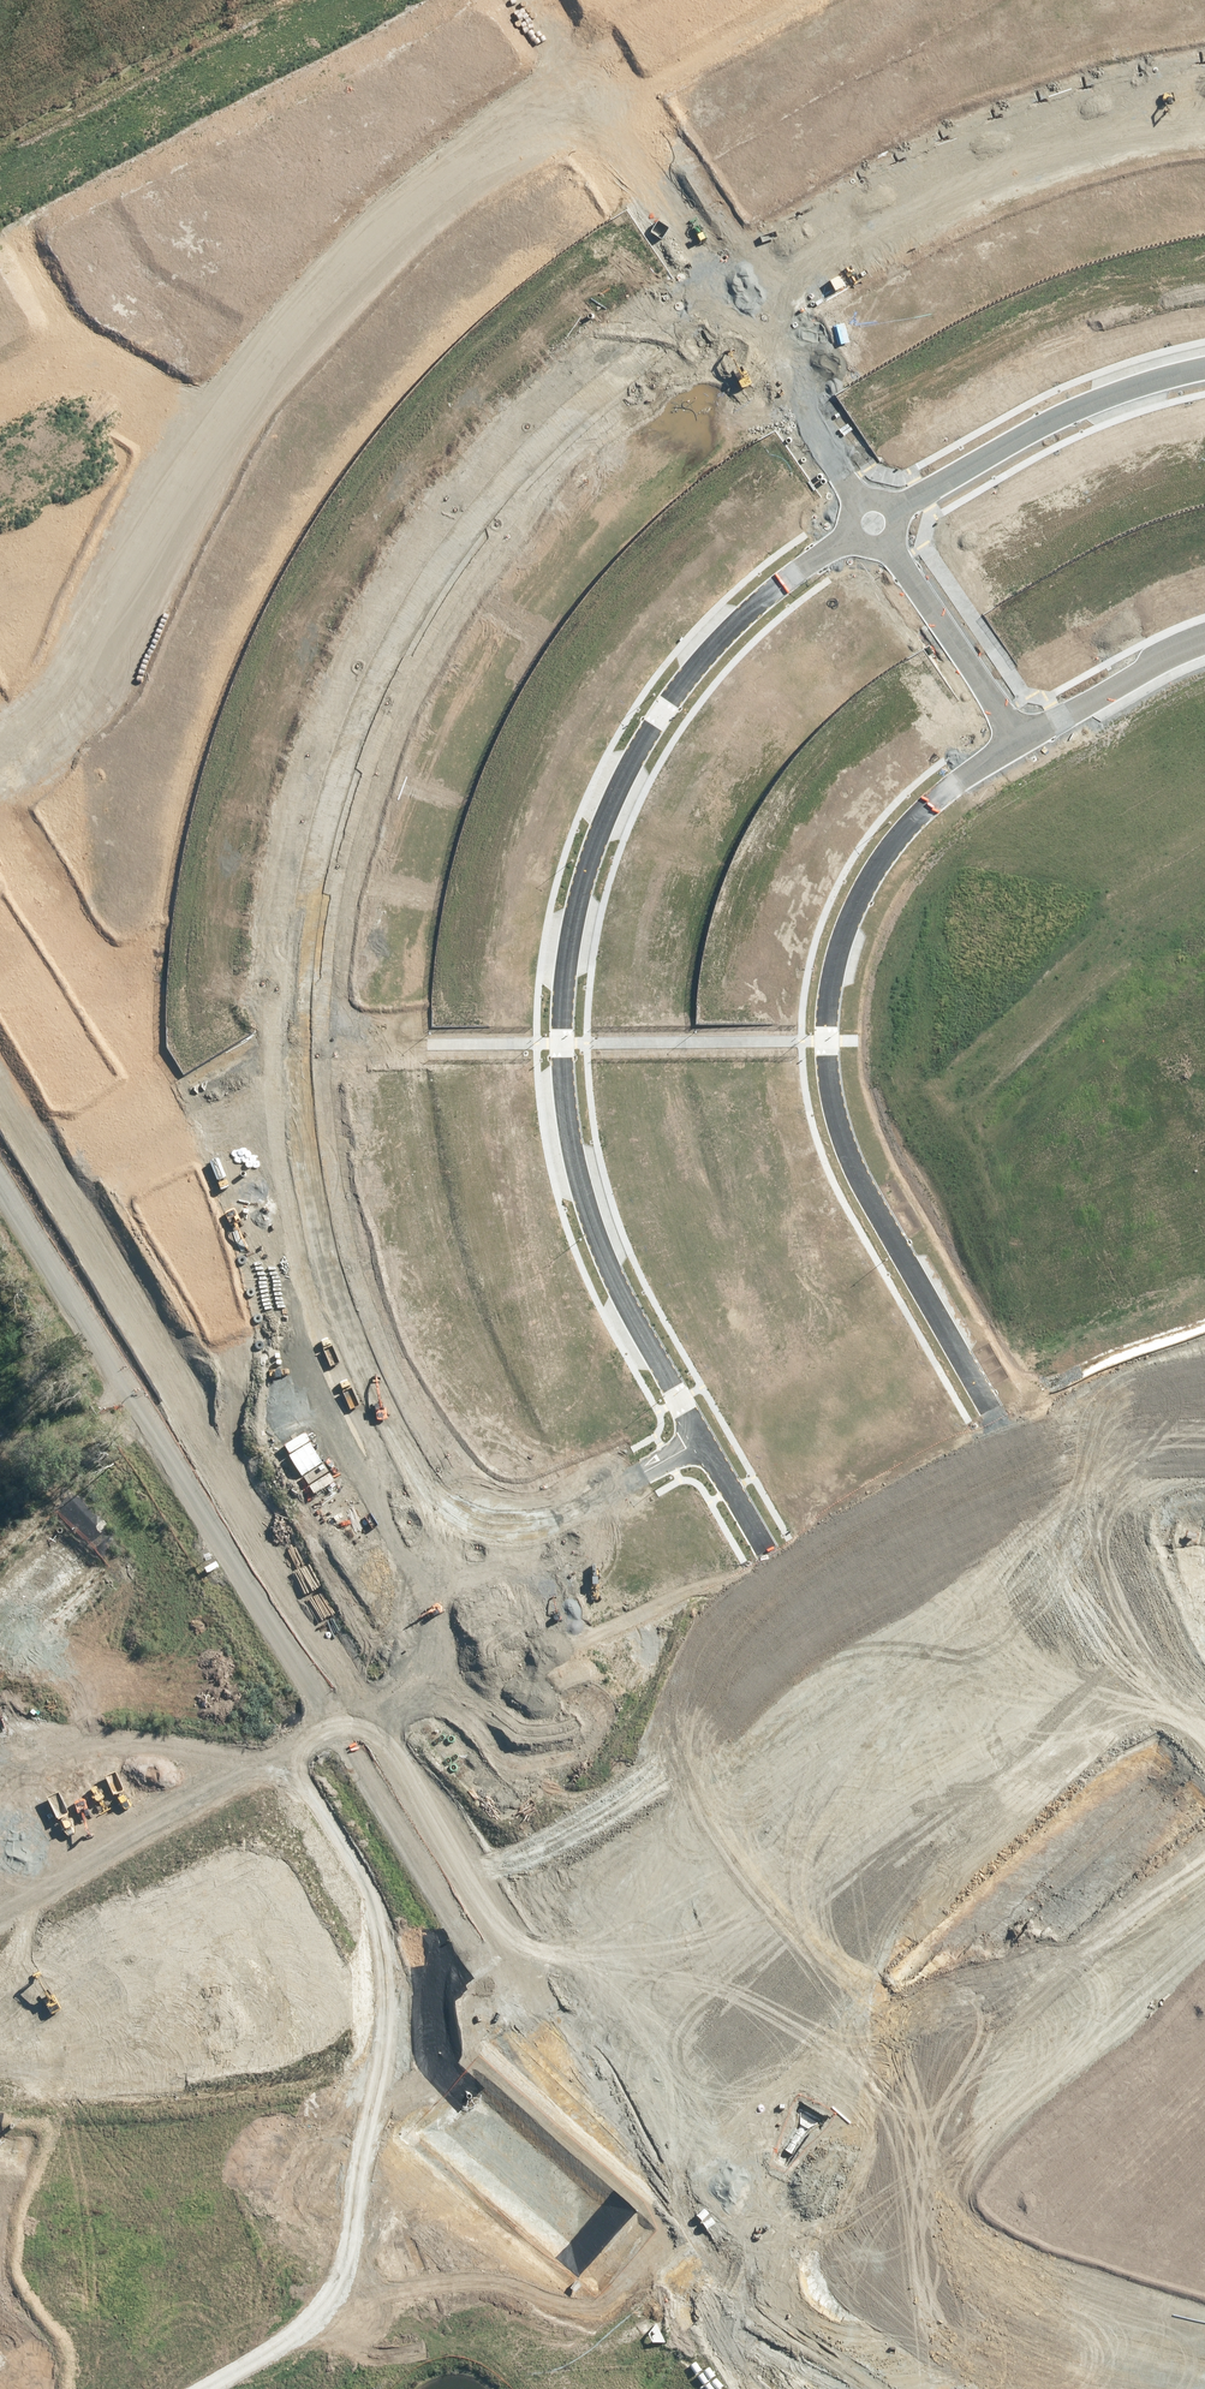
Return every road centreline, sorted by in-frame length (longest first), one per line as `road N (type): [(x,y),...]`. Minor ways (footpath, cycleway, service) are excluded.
road 1 (residential): [(731,299),(622,371),(542,442),(463,530),(397,628),(304,899),(295,1042),(303,1150),(337,1311),(408,1465),(435,1501),(474,1524),(525,1526),(701,1439)]
road 2 (residential): [(851,537),(775,588),(664,705),(604,820),(574,916),(562,1044),(575,1158),(613,1276),(701,1439)]
road 3 (residential): [(1020,740),(927,805),(869,875),(841,931),(824,996),(824,1039),(837,1126),(864,1189),(1079,1560)]
road 4 (secondary): [(0,1130),(169,1410),(483,1895)]
road 5 (secondary): [(436,1928),(346,1759),(0,1206)]
road 6 (secondary): [(523,1955),(631,2070),(765,2193),(1204,2370)]
road 7 (secondary): [(1161,2388),(941,2314),(757,2238),(480,1986)]
road 8 (residential): [(308,2036),(79,1645),(48,1638),(0,1666)]
road 9 (residential): [(207,438),(299,308),(373,236),(486,142),(582,83)]
road 10 (residential): [(1204,104),(1125,118),(963,171),(731,299)]
road 11 (residential): [(577,2388),(600,2352),(593,2294),(308,2036)]
road 12 (unknown): [(883,2243),(932,2140),(1204,1893)]
road 13 (residential): [(0,771),(51,729),(106,633),(154,523),(207,438)]
road 14 (residential): [(181,2107),(346,2306),(451,2388)]
road 15 (residential): [(1204,367),(1032,428),(895,511)]
road 16 (residential): [(0,1821),(79,1961),(181,2107)]
road 17 (residential): [(701,1439),(857,1698)]
road 18 (residential): [(0,812),(158,1069)]
road 19 (tertiary): [(857,1698),(628,1848)]
road 20 (residential): [(731,299),(582,83)]
road 21 (tertiary): [(1079,1560),(857,1698)]
road 22 (residential): [(1020,740),(888,541)]
road 23 (residential): [(857,501),(731,299)]
road 24 (residential): [(207,438),(93,369),(49,367),(0,395)]
road 25 (residential): [(1204,639),(1020,740)]
road 26 (tertiary): [(181,2107),(0,2187)]
road 27 (residential): [(582,83),(728,0)]
road 28 (tertiary): [(1204,1471),(1079,1560)]
road 29 (tertiary): [(442,1966),(308,2036)]
road 30 (tertiary): [(308,2036),(181,2107)]
road 31 (tertiary): [(495,1898),(628,1848)]
road 32 (tertiary): [(628,1848),(525,1945)]
road 33 (unknown): [(1114,1612),(1204,1709)]

